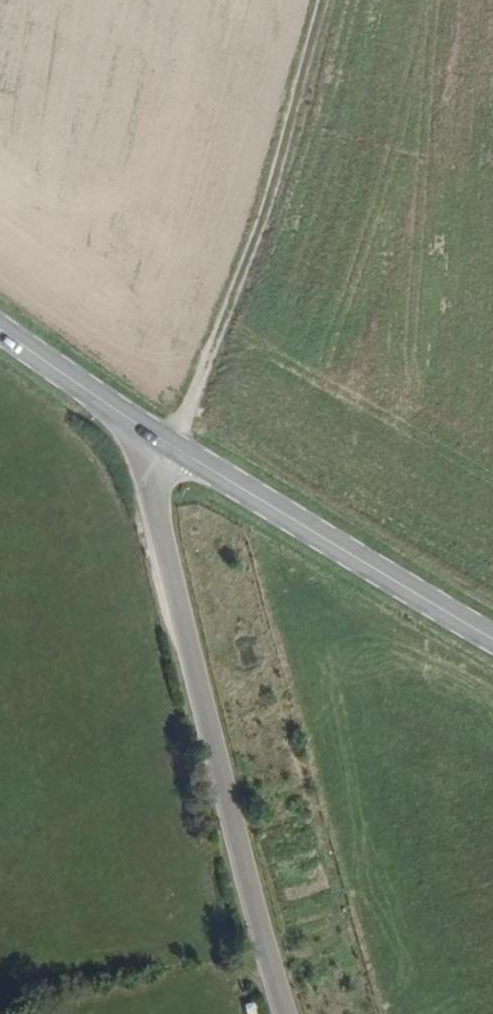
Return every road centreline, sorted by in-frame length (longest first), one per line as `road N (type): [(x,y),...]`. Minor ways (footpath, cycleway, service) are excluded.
road 1 (unclassified): [(285,1013),(228,824),(159,525),(171,441)]
road 2 (track): [(329,0),(318,72),(171,441)]
road 3 (tertiary): [(492,637),(171,441)]
road 4 (tertiary): [(171,441),(0,322)]

